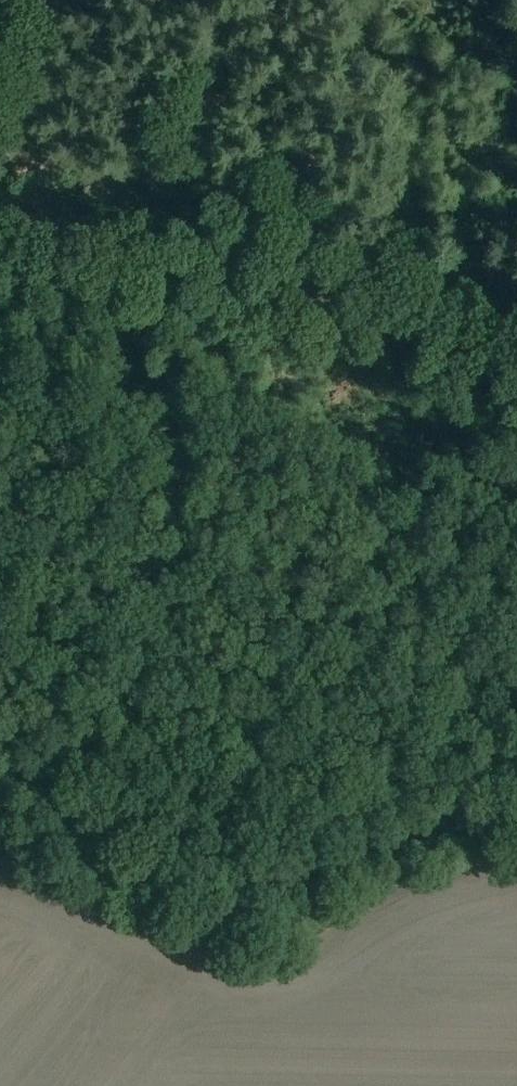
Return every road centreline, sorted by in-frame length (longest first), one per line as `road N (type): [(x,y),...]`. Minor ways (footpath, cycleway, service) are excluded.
road 1 (track): [(0,199),(516,351)]
road 2 (track): [(0,808),(194,879),(232,877),(516,808)]

